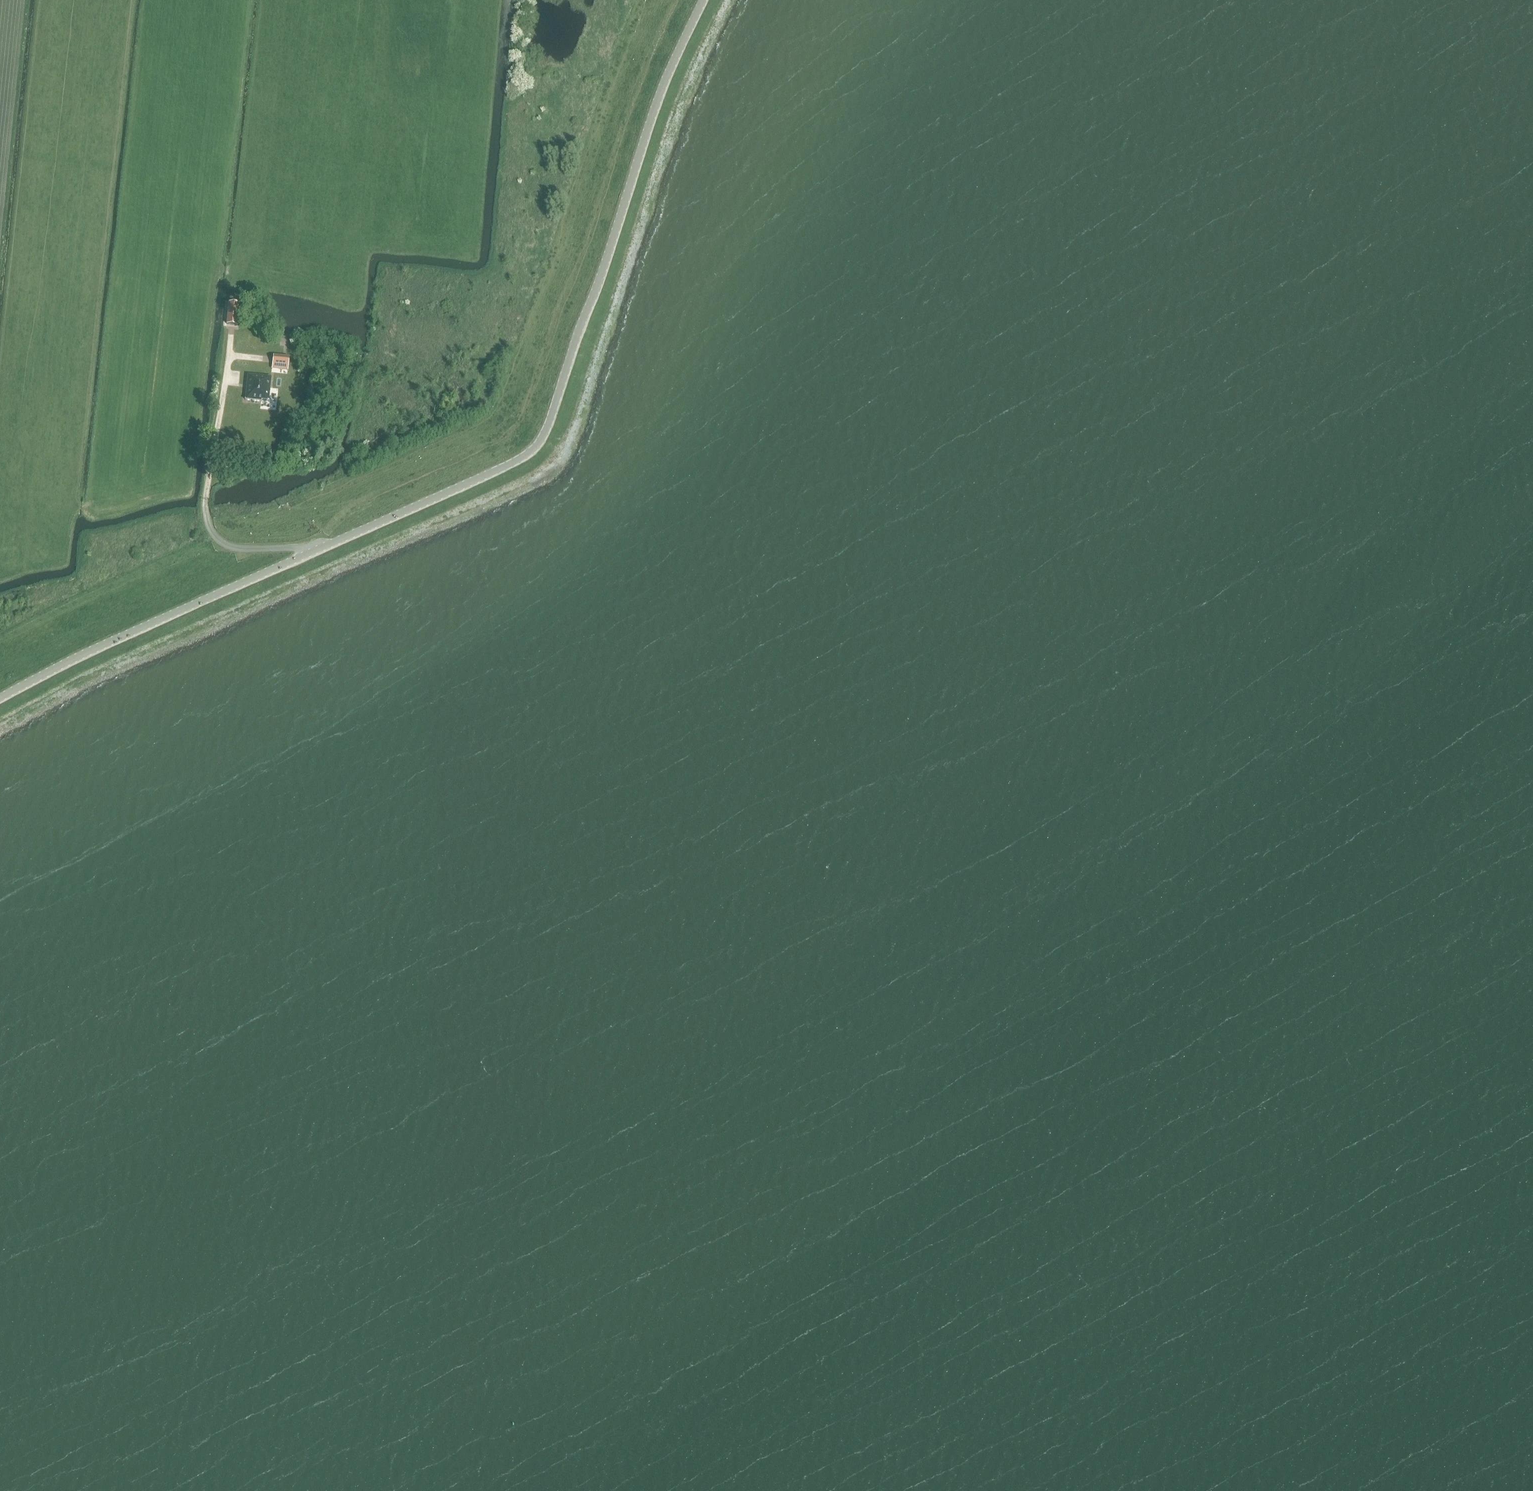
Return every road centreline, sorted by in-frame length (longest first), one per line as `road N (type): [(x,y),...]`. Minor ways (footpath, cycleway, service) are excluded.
road 1 (tertiary): [(0,698),(533,449),(556,406),(667,79),(704,0)]

